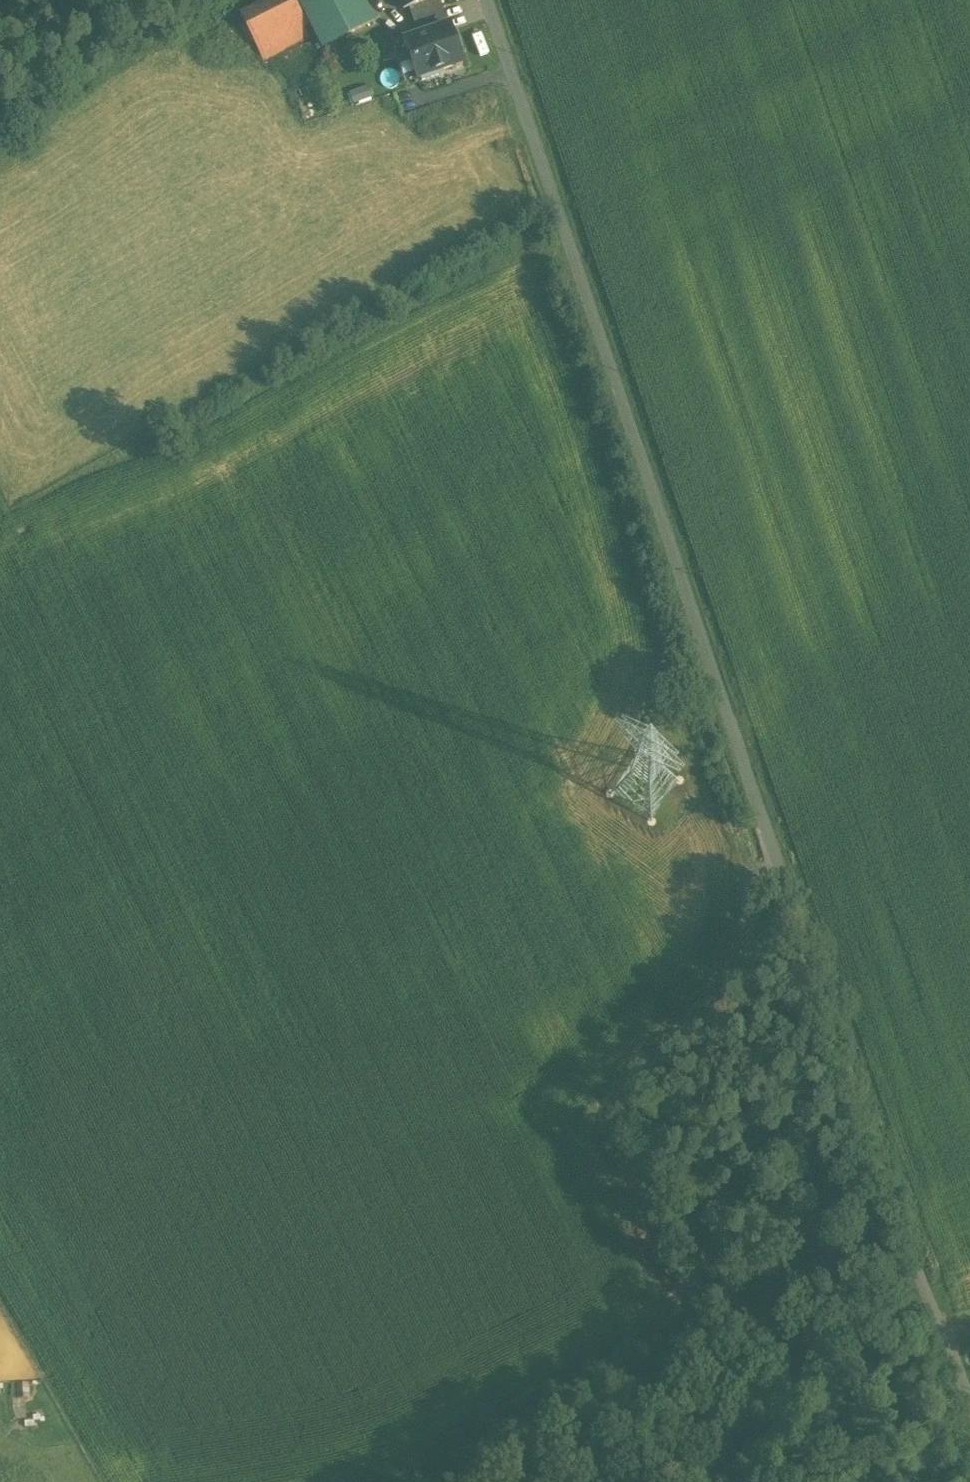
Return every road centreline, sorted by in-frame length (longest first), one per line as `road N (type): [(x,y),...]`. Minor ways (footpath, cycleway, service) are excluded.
road 1 (unclassified): [(969,1399),(914,1257),(487,0)]

